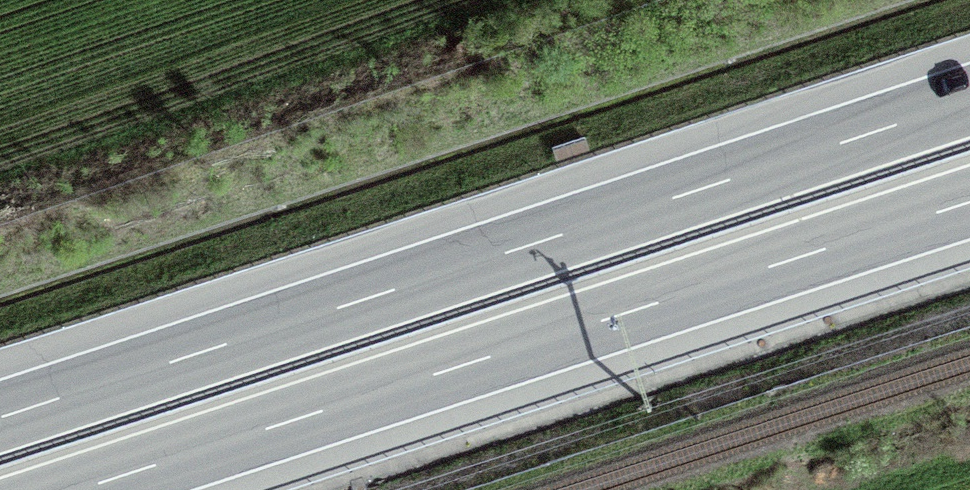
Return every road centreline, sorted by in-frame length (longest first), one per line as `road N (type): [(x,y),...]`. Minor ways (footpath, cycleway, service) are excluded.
road 1 (motorway): [(969,102),(0,419)]
road 2 (motorway): [(78,489),(969,202)]

